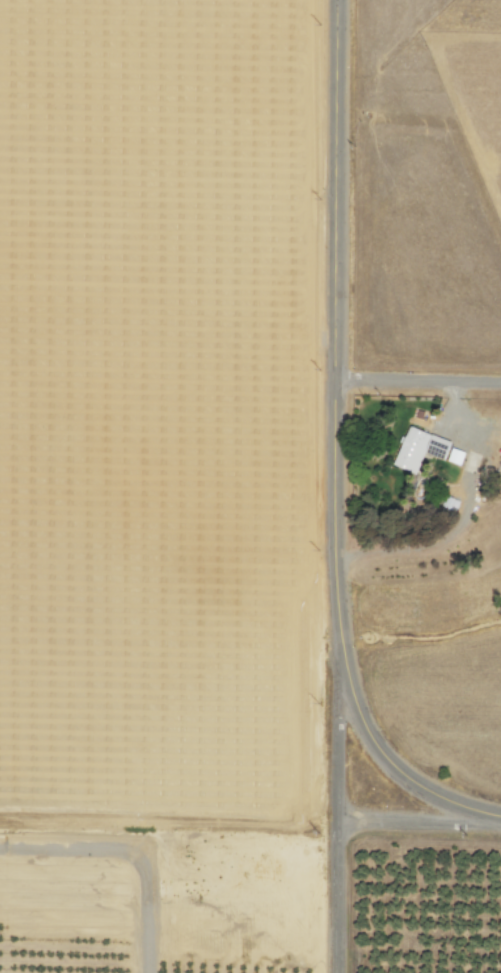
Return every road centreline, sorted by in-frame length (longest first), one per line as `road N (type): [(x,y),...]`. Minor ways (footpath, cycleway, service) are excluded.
road 1 (tertiary): [(500,818),(449,803),(404,778),(364,730),(348,688),(330,503),(334,0)]
road 2 (residential): [(338,972),(339,634)]
road 3 (residential): [(500,383),(332,378)]
road 4 (residential): [(500,818),(333,824)]

